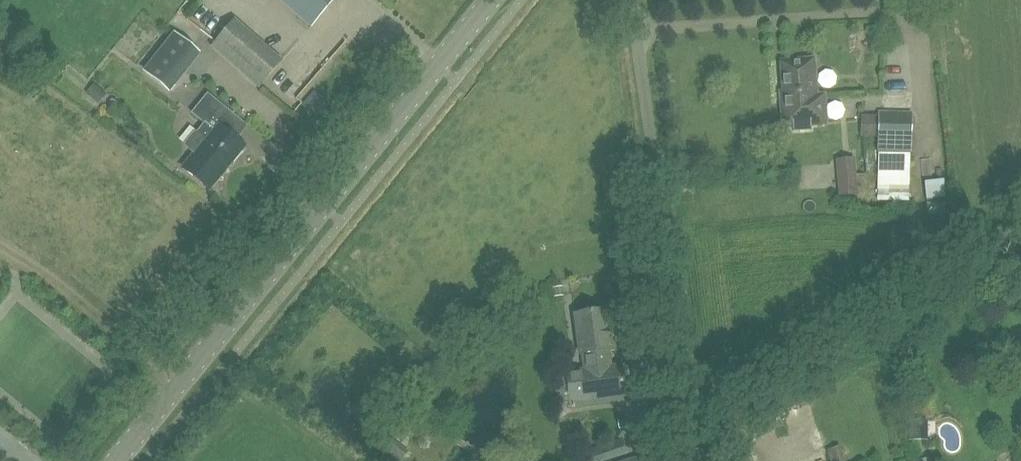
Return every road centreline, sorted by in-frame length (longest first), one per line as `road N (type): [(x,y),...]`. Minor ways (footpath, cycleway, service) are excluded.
road 1 (tertiary): [(115,460),(490,0)]
road 2 (unclassified): [(699,460),(631,0)]

